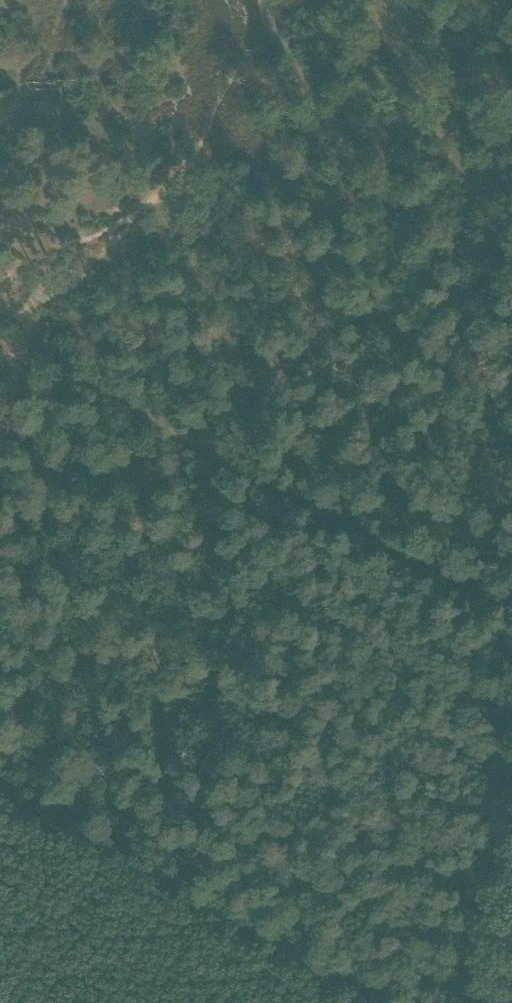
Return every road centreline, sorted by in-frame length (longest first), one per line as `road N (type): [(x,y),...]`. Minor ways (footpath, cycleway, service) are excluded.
road 1 (track): [(380,1002),(0,816)]
road 2 (track): [(511,253),(391,0)]

